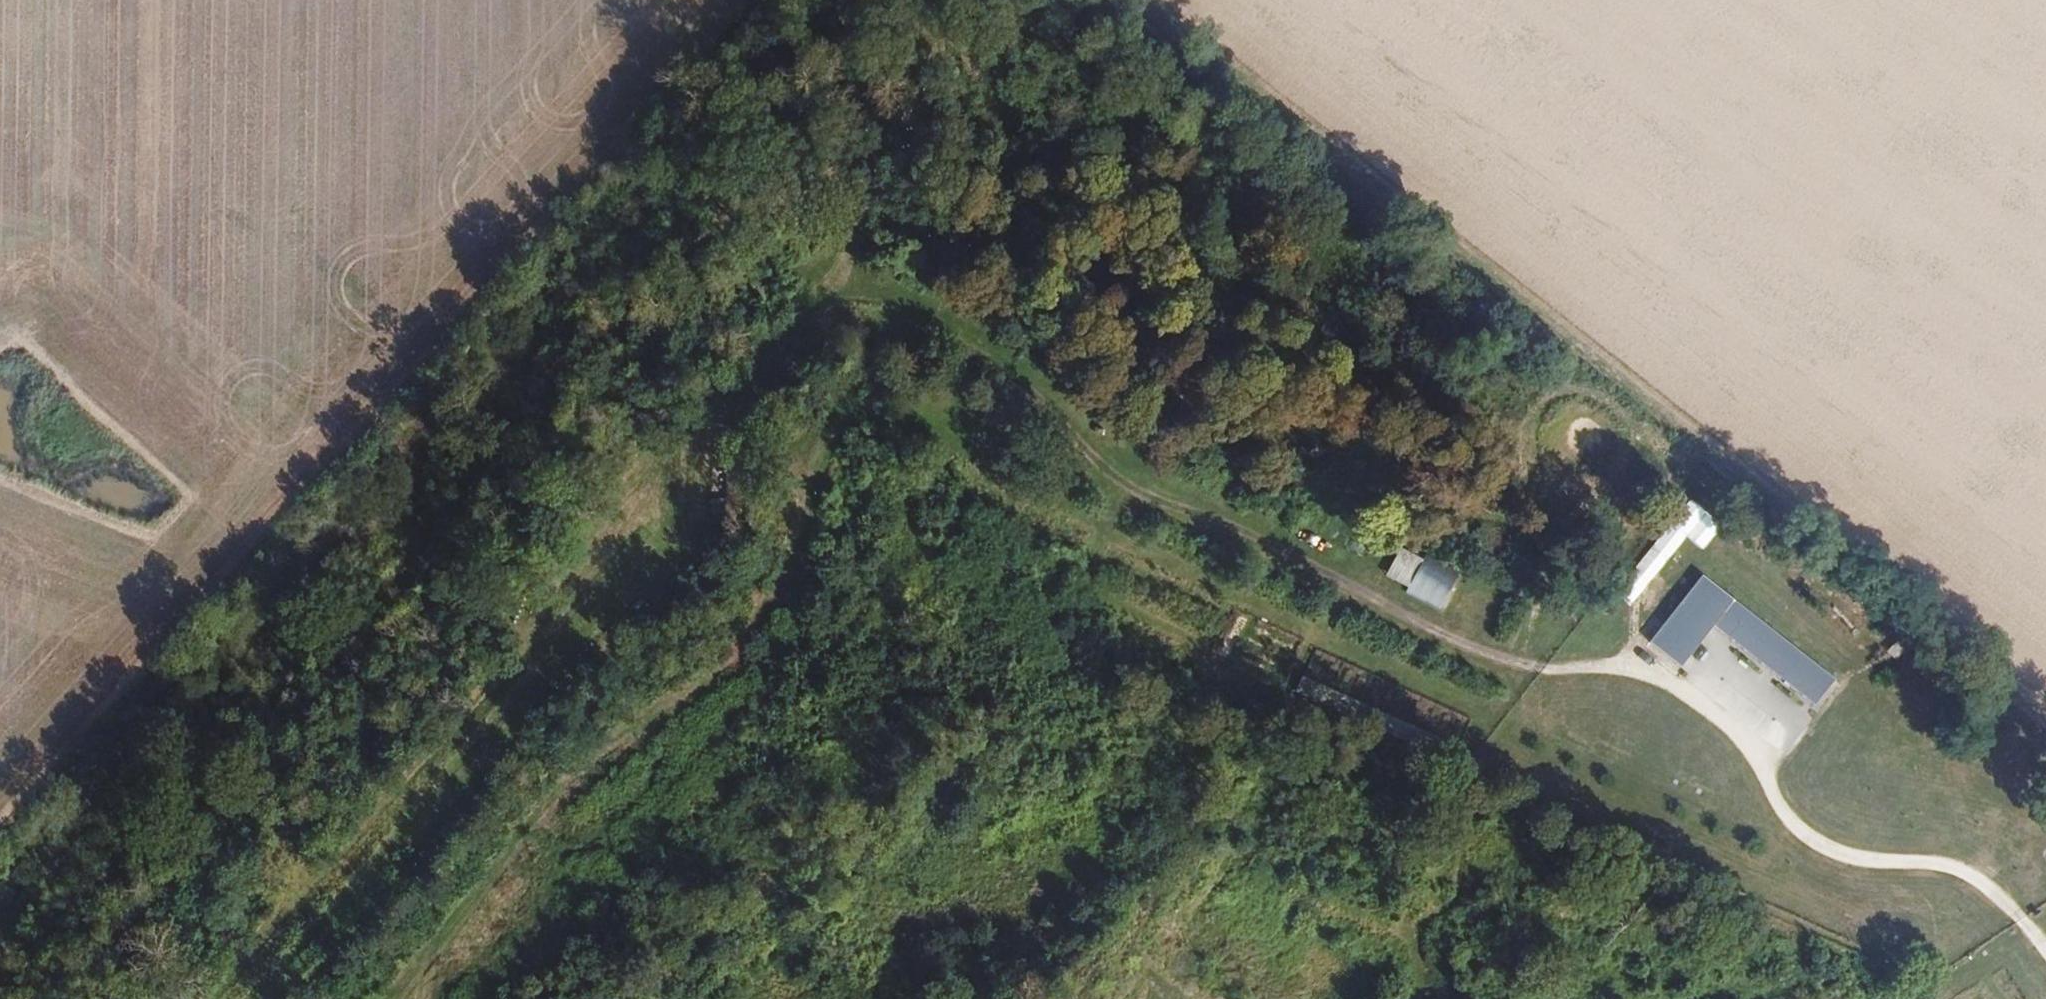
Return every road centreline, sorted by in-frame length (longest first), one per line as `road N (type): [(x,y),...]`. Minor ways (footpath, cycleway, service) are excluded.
road 1 (track): [(2045,951),(2025,917),(1954,865),(1852,854),(1785,816),(1752,741),(1631,663),(1544,665),(1453,639),(1275,537)]
road 2 (track): [(383,998),(440,918),(583,772),(705,686),(821,495)]

